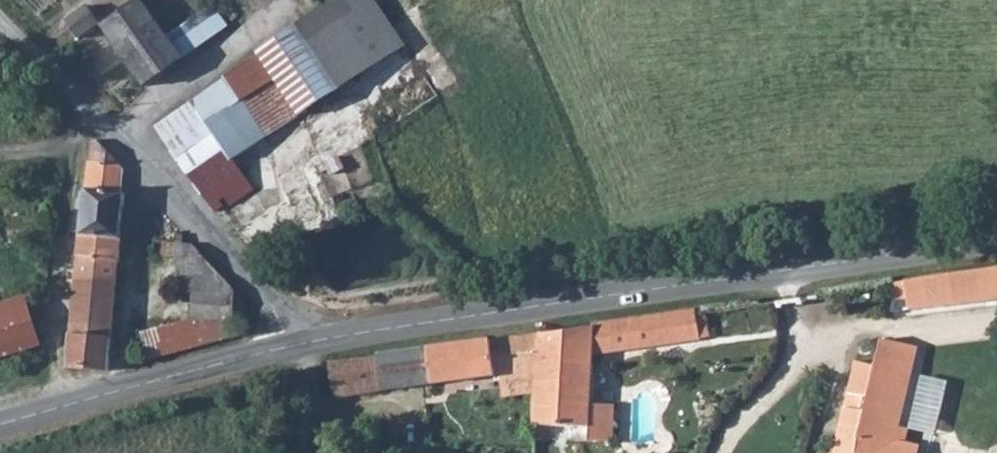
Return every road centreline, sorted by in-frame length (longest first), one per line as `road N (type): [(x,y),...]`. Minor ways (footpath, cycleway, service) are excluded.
road 1 (tertiary): [(290,347),(996,240)]
road 2 (unclassified): [(0,22),(269,303),(290,347)]
road 3 (tertiary): [(0,425),(290,347)]

